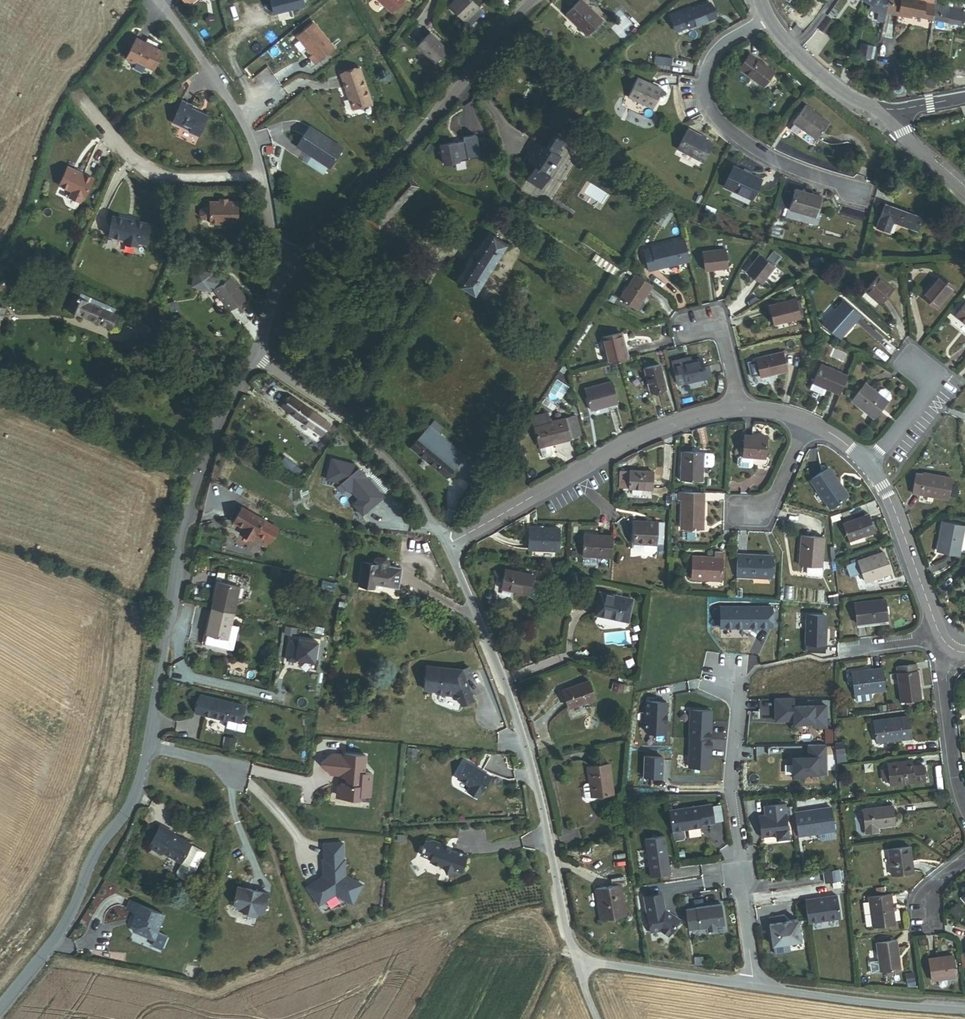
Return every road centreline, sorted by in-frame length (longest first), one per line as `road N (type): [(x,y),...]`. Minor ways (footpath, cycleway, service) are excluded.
road 1 (residential): [(46,949),(134,795),(201,479),(255,356)]
road 2 (residential): [(449,549),(530,752),(576,960)]
road 3 (residential): [(537,0),(384,173),(277,277)]
road 4 (residential): [(449,549),(629,444),(742,408)]
road 5 (residential): [(740,666),(729,778),(755,986)]
road 6 (residential): [(277,277),(264,177),(243,123),(158,0)]
road 7 (residential): [(768,18),(711,60),(706,98),(717,123),(782,166),(857,193)]
road 8 (residential): [(255,356),(339,417),(402,481),(449,549)]
road 9 (residential): [(755,986),(964,1012)]
road 10 (residential): [(866,465),(894,507),(942,639)]
road 11 (residential): [(576,960),(755,986)]
road 12 (residential): [(964,812),(944,686),(948,646)]
road 13 (residential): [(866,465),(933,382),(915,362)]
road 14 (residential): [(742,408),(720,322),(680,331)]
road 15 (residential): [(808,428),(767,513),(738,512)]

